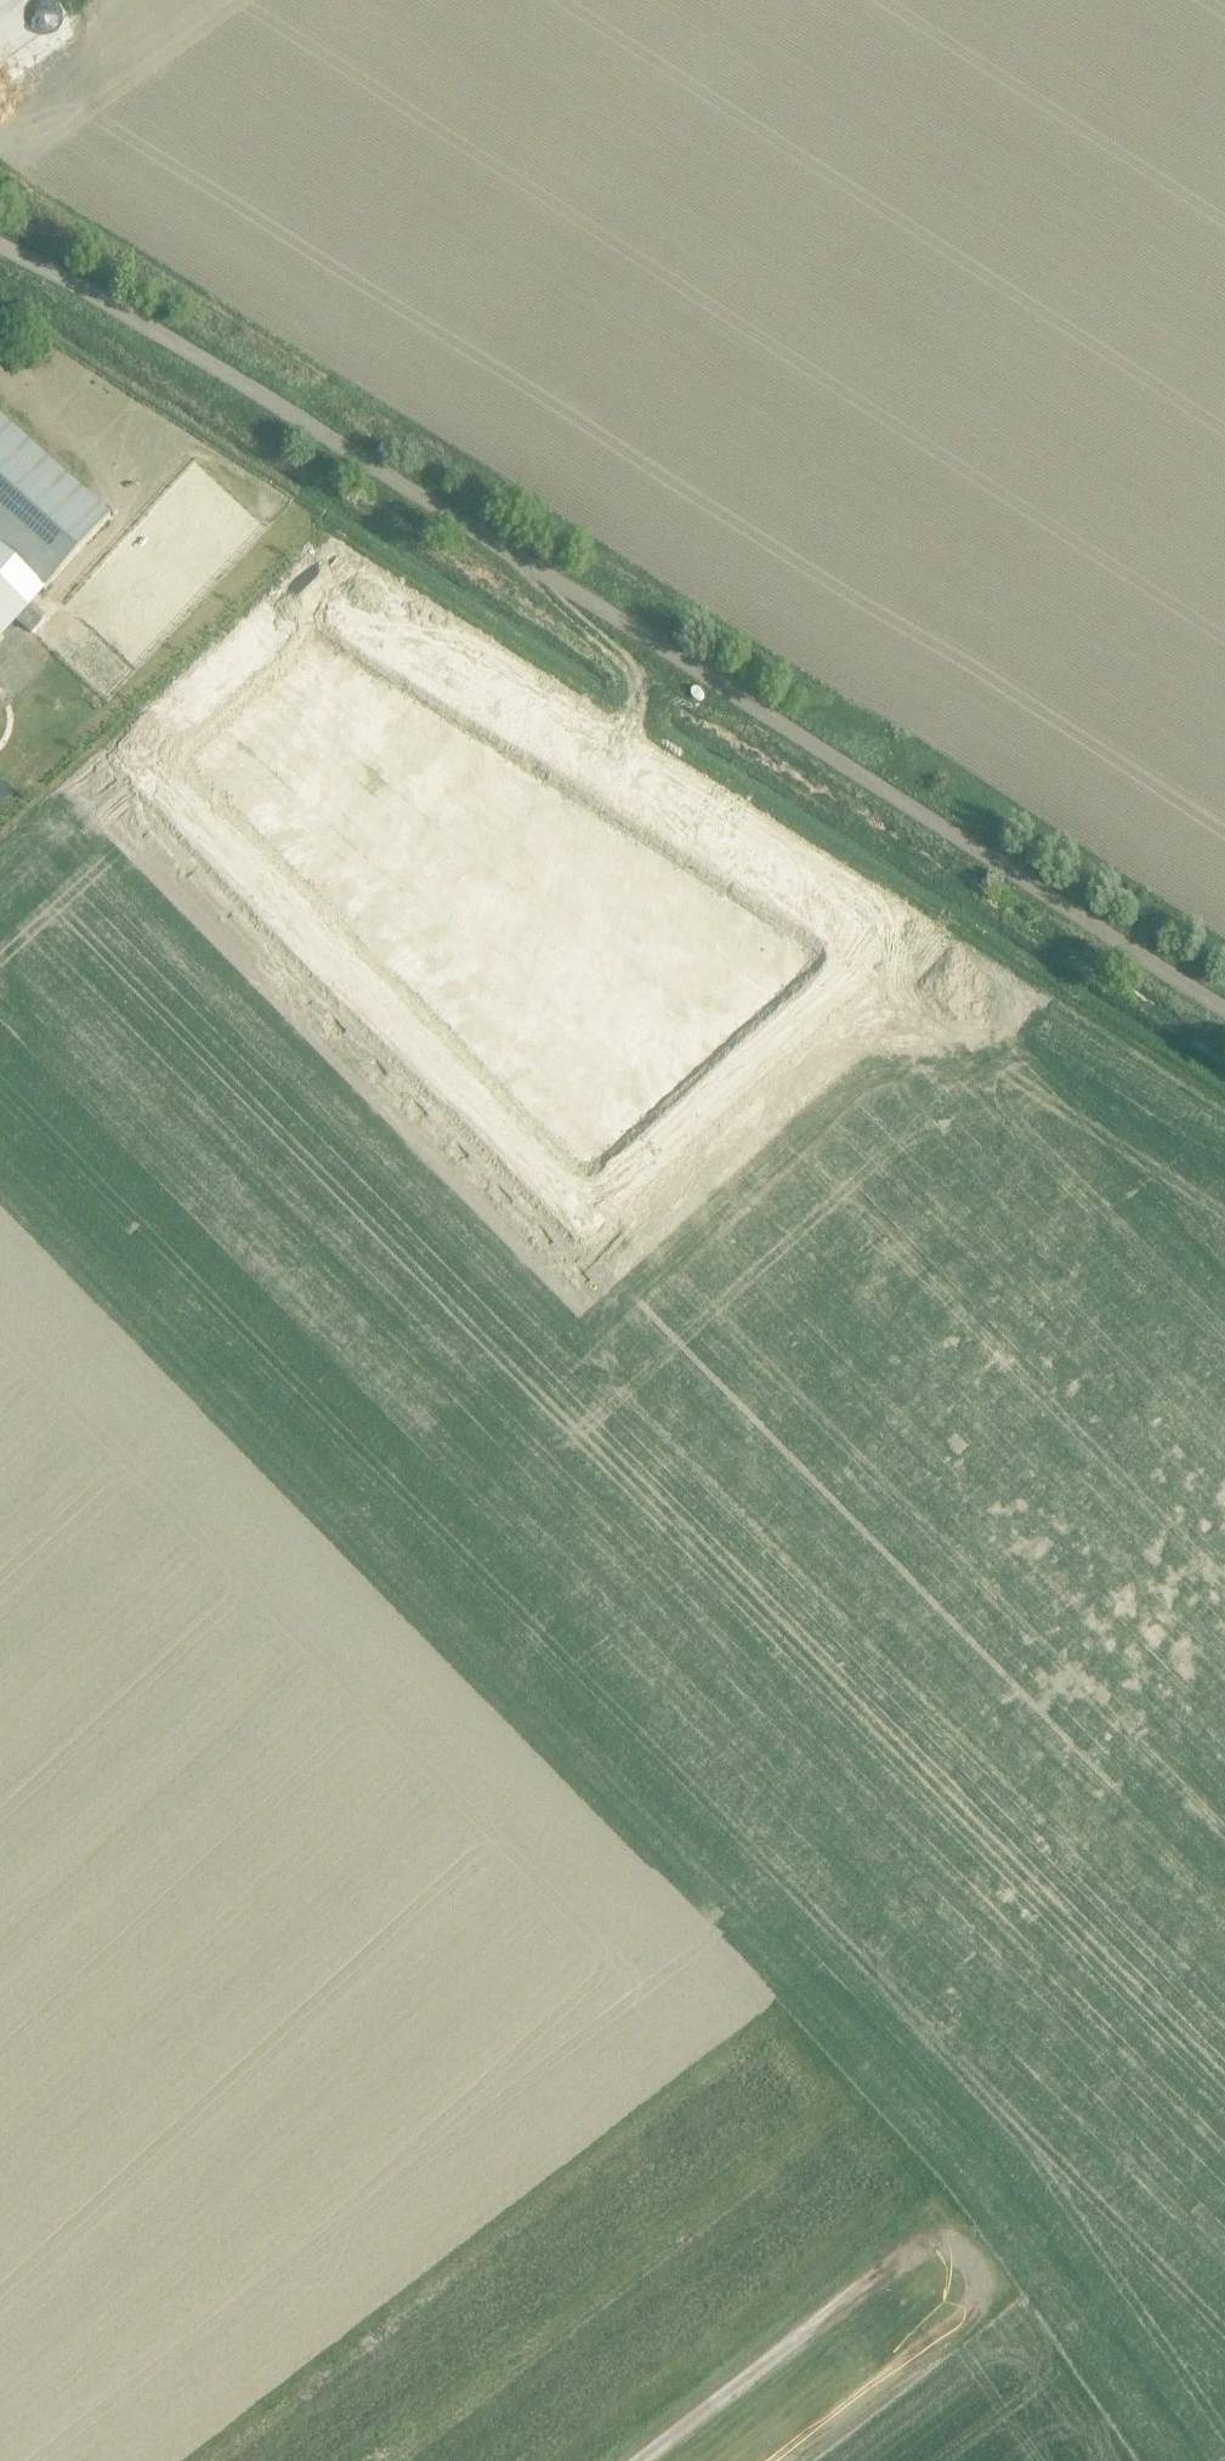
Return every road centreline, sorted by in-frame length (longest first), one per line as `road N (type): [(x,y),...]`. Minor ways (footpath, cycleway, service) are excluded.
road 1 (unclassified): [(1224,1006),(130,316),(0,245)]

